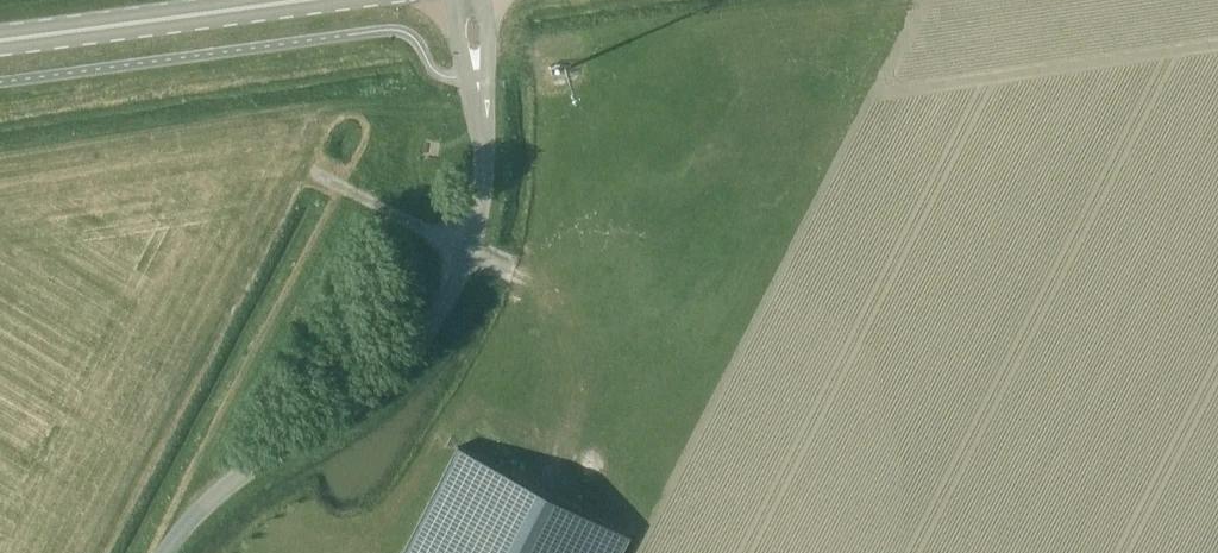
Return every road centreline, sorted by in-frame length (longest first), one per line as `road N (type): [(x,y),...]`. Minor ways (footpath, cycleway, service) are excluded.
road 1 (tertiary): [(164,552),(227,484),(351,407),(389,373),(449,293),(469,250),(485,174),(471,0)]
road 2 (primary): [(0,40),(289,0)]

